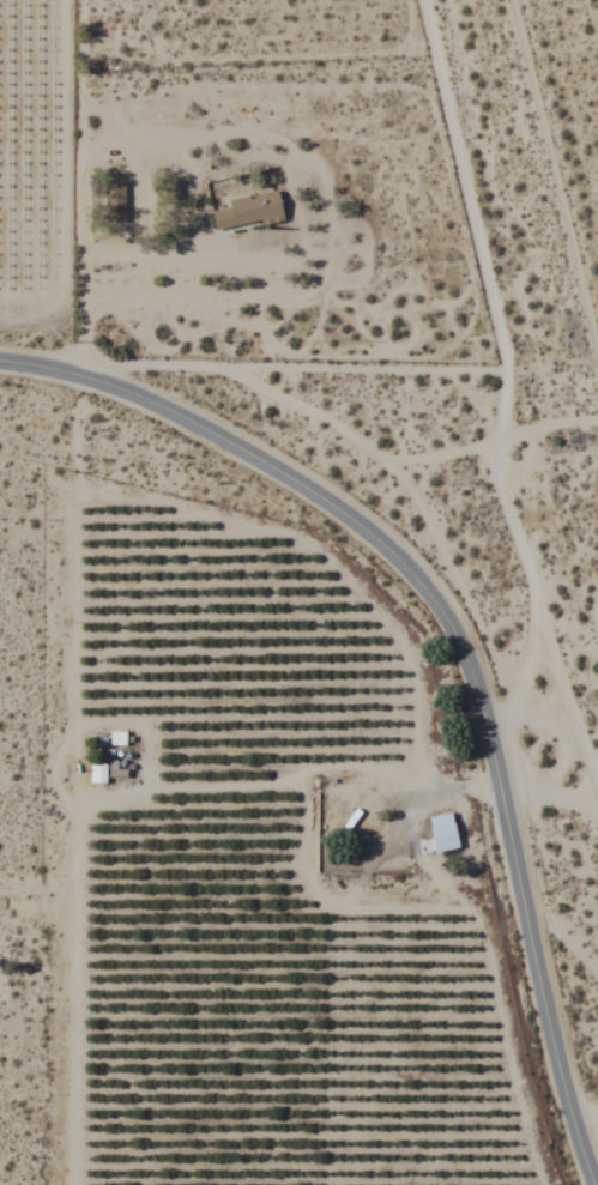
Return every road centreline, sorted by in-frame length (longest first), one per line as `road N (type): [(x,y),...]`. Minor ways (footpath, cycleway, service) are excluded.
road 1 (secondary): [(0,367),(84,382),(137,403),(364,533),(411,579),(459,645),(491,739)]
road 2 (residential): [(423,0),(503,355),(501,492),(533,576)]
road 3 (residential): [(507,377),(0,366)]
road 4 (secondary): [(491,739),(557,1054),(595,1184)]
road 5 (residential): [(533,576),(597,784)]
road 6 (residential): [(533,576),(534,634),(491,739)]

